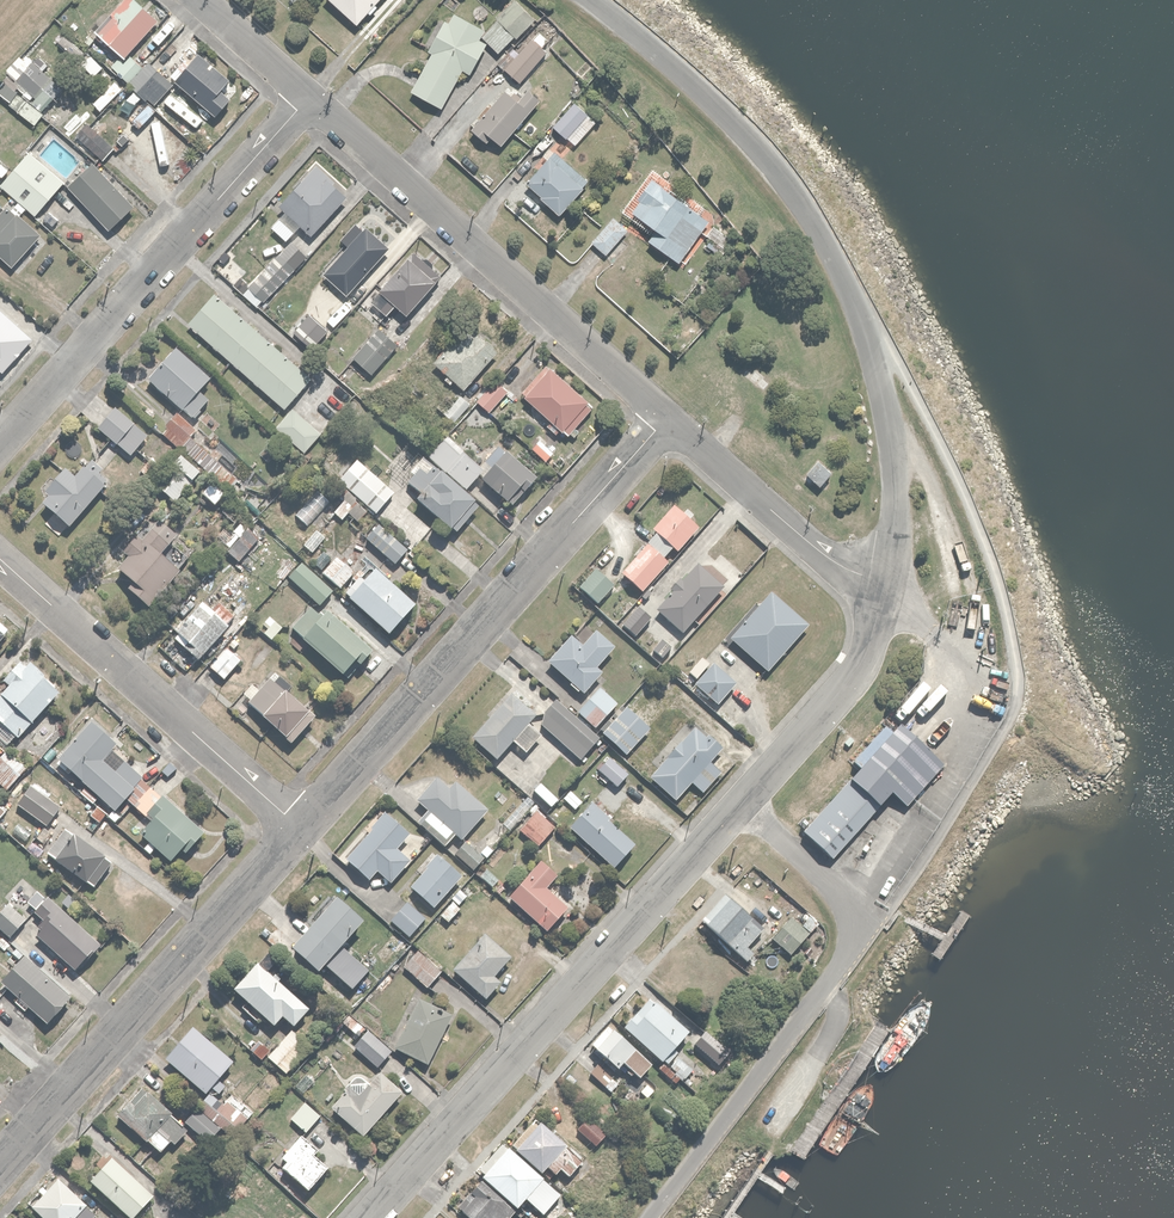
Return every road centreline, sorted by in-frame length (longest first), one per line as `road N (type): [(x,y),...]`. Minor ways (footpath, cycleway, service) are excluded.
road 1 (residential): [(891,578),(876,636),(851,680),(369,1217)]
road 2 (unclassified): [(595,0),(743,130),(785,180),(844,278),(864,318),(891,430),(899,515),(891,578)]
road 3 (residential): [(303,829),(670,415)]
road 4 (residential): [(309,97),(670,415)]
road 5 (residential): [(309,97),(0,446)]
road 6 (residential): [(0,1166),(303,829)]
road 7 (residential): [(0,558),(303,829)]
road 8 (residential): [(670,415),(824,553),(845,568),(891,578)]
road 9 (residential): [(200,0),(309,97)]

